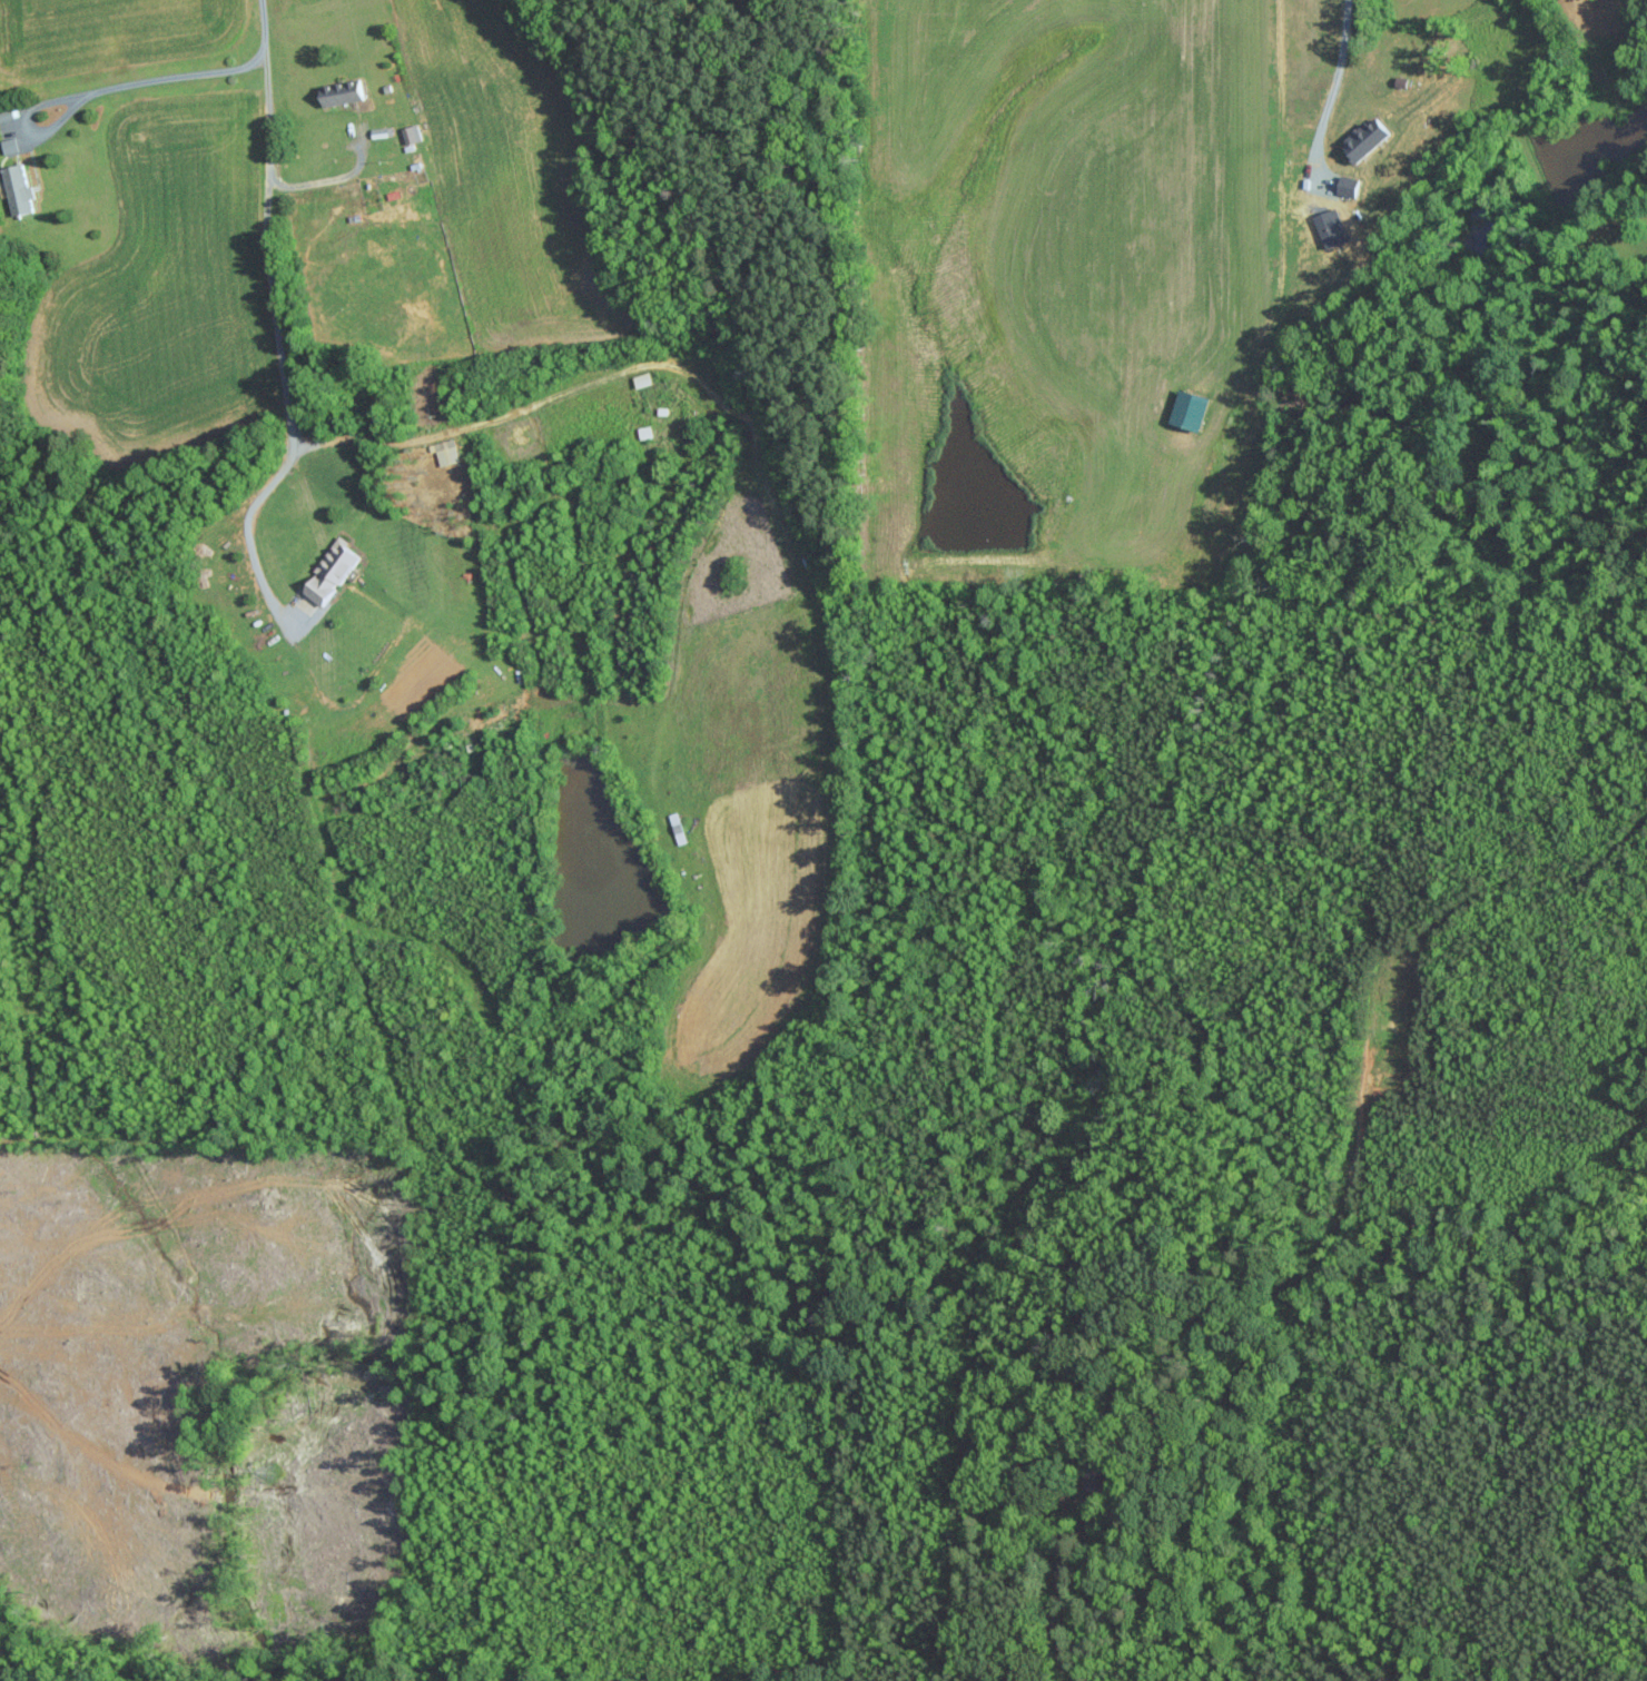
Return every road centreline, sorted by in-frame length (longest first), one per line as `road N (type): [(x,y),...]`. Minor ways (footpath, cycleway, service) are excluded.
road 1 (residential): [(1027,1680),(1067,1546),(1067,1493)]

